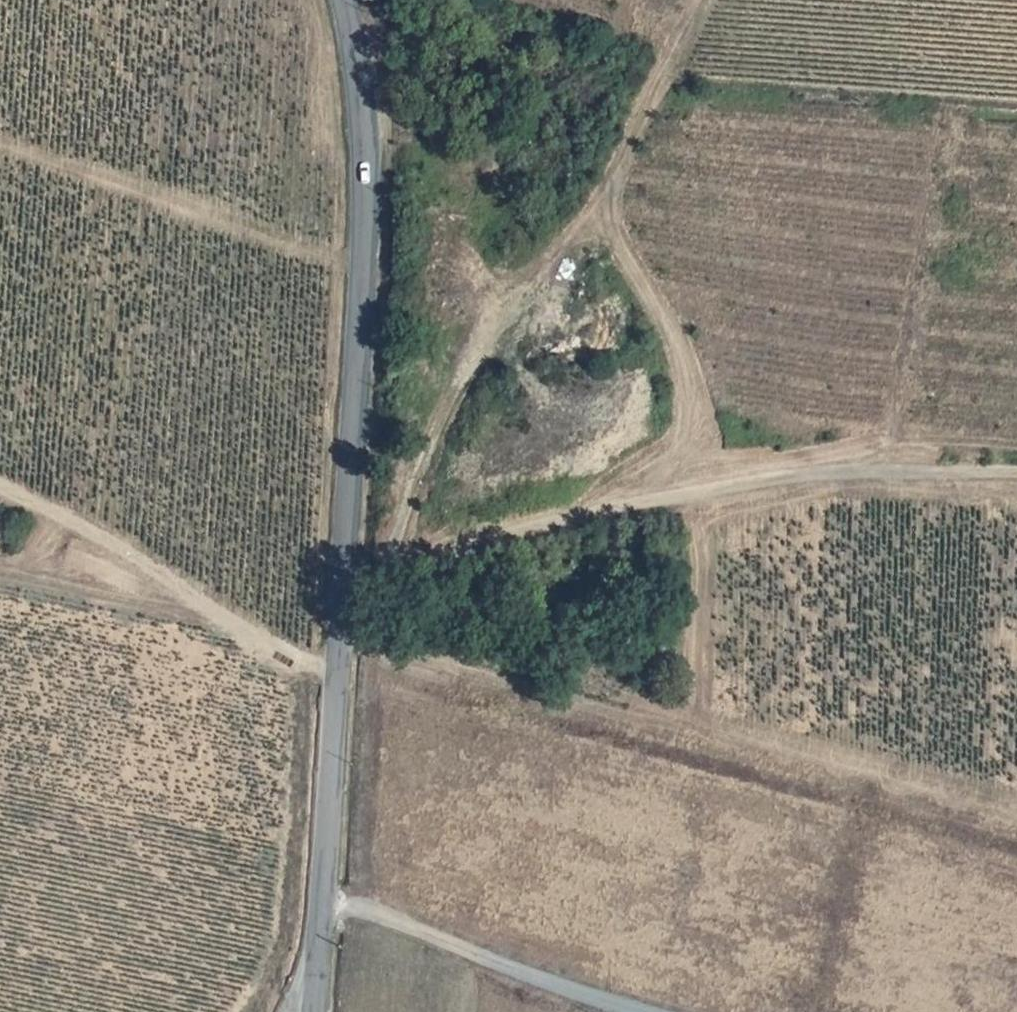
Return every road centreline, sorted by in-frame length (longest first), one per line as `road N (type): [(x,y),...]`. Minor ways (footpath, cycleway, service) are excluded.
road 1 (tertiary): [(323,903),(369,164),(347,0)]
road 2 (track): [(343,634),(385,575),(560,520),(817,472),(1016,471)]
road 3 (track): [(385,575),(450,398),(591,213),(706,0)]
road 4 (track): [(0,485),(76,520),(250,633),(340,679)]
road 5 (residential): [(323,903),(643,1011)]

